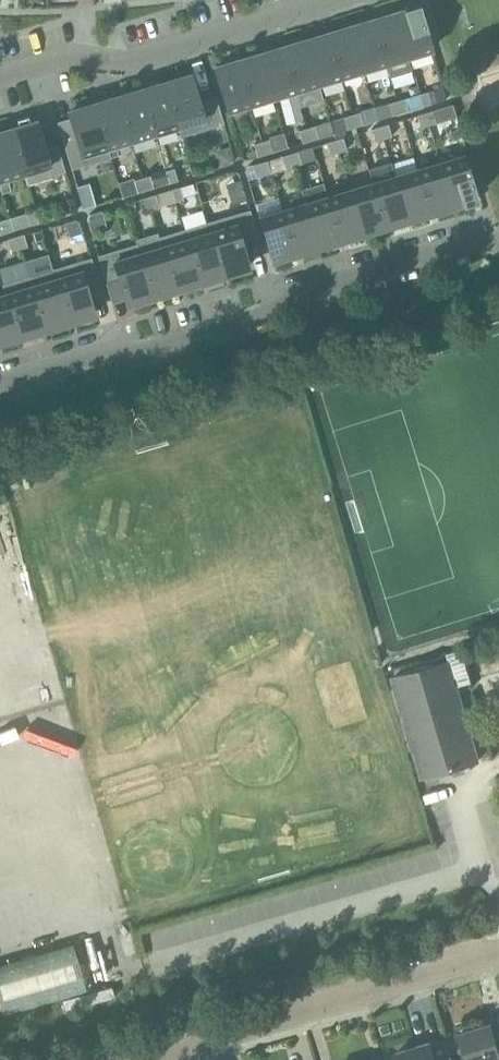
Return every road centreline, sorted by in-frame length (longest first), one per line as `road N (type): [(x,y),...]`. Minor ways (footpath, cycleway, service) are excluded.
road 1 (residential): [(0,382),(112,350),(148,355),(257,322),(278,299),(481,240),(498,244)]
road 2 (residential): [(498,945),(186,1038),(138,1059)]
road 3 (residential): [(0,81),(78,58),(137,66),(341,0)]

